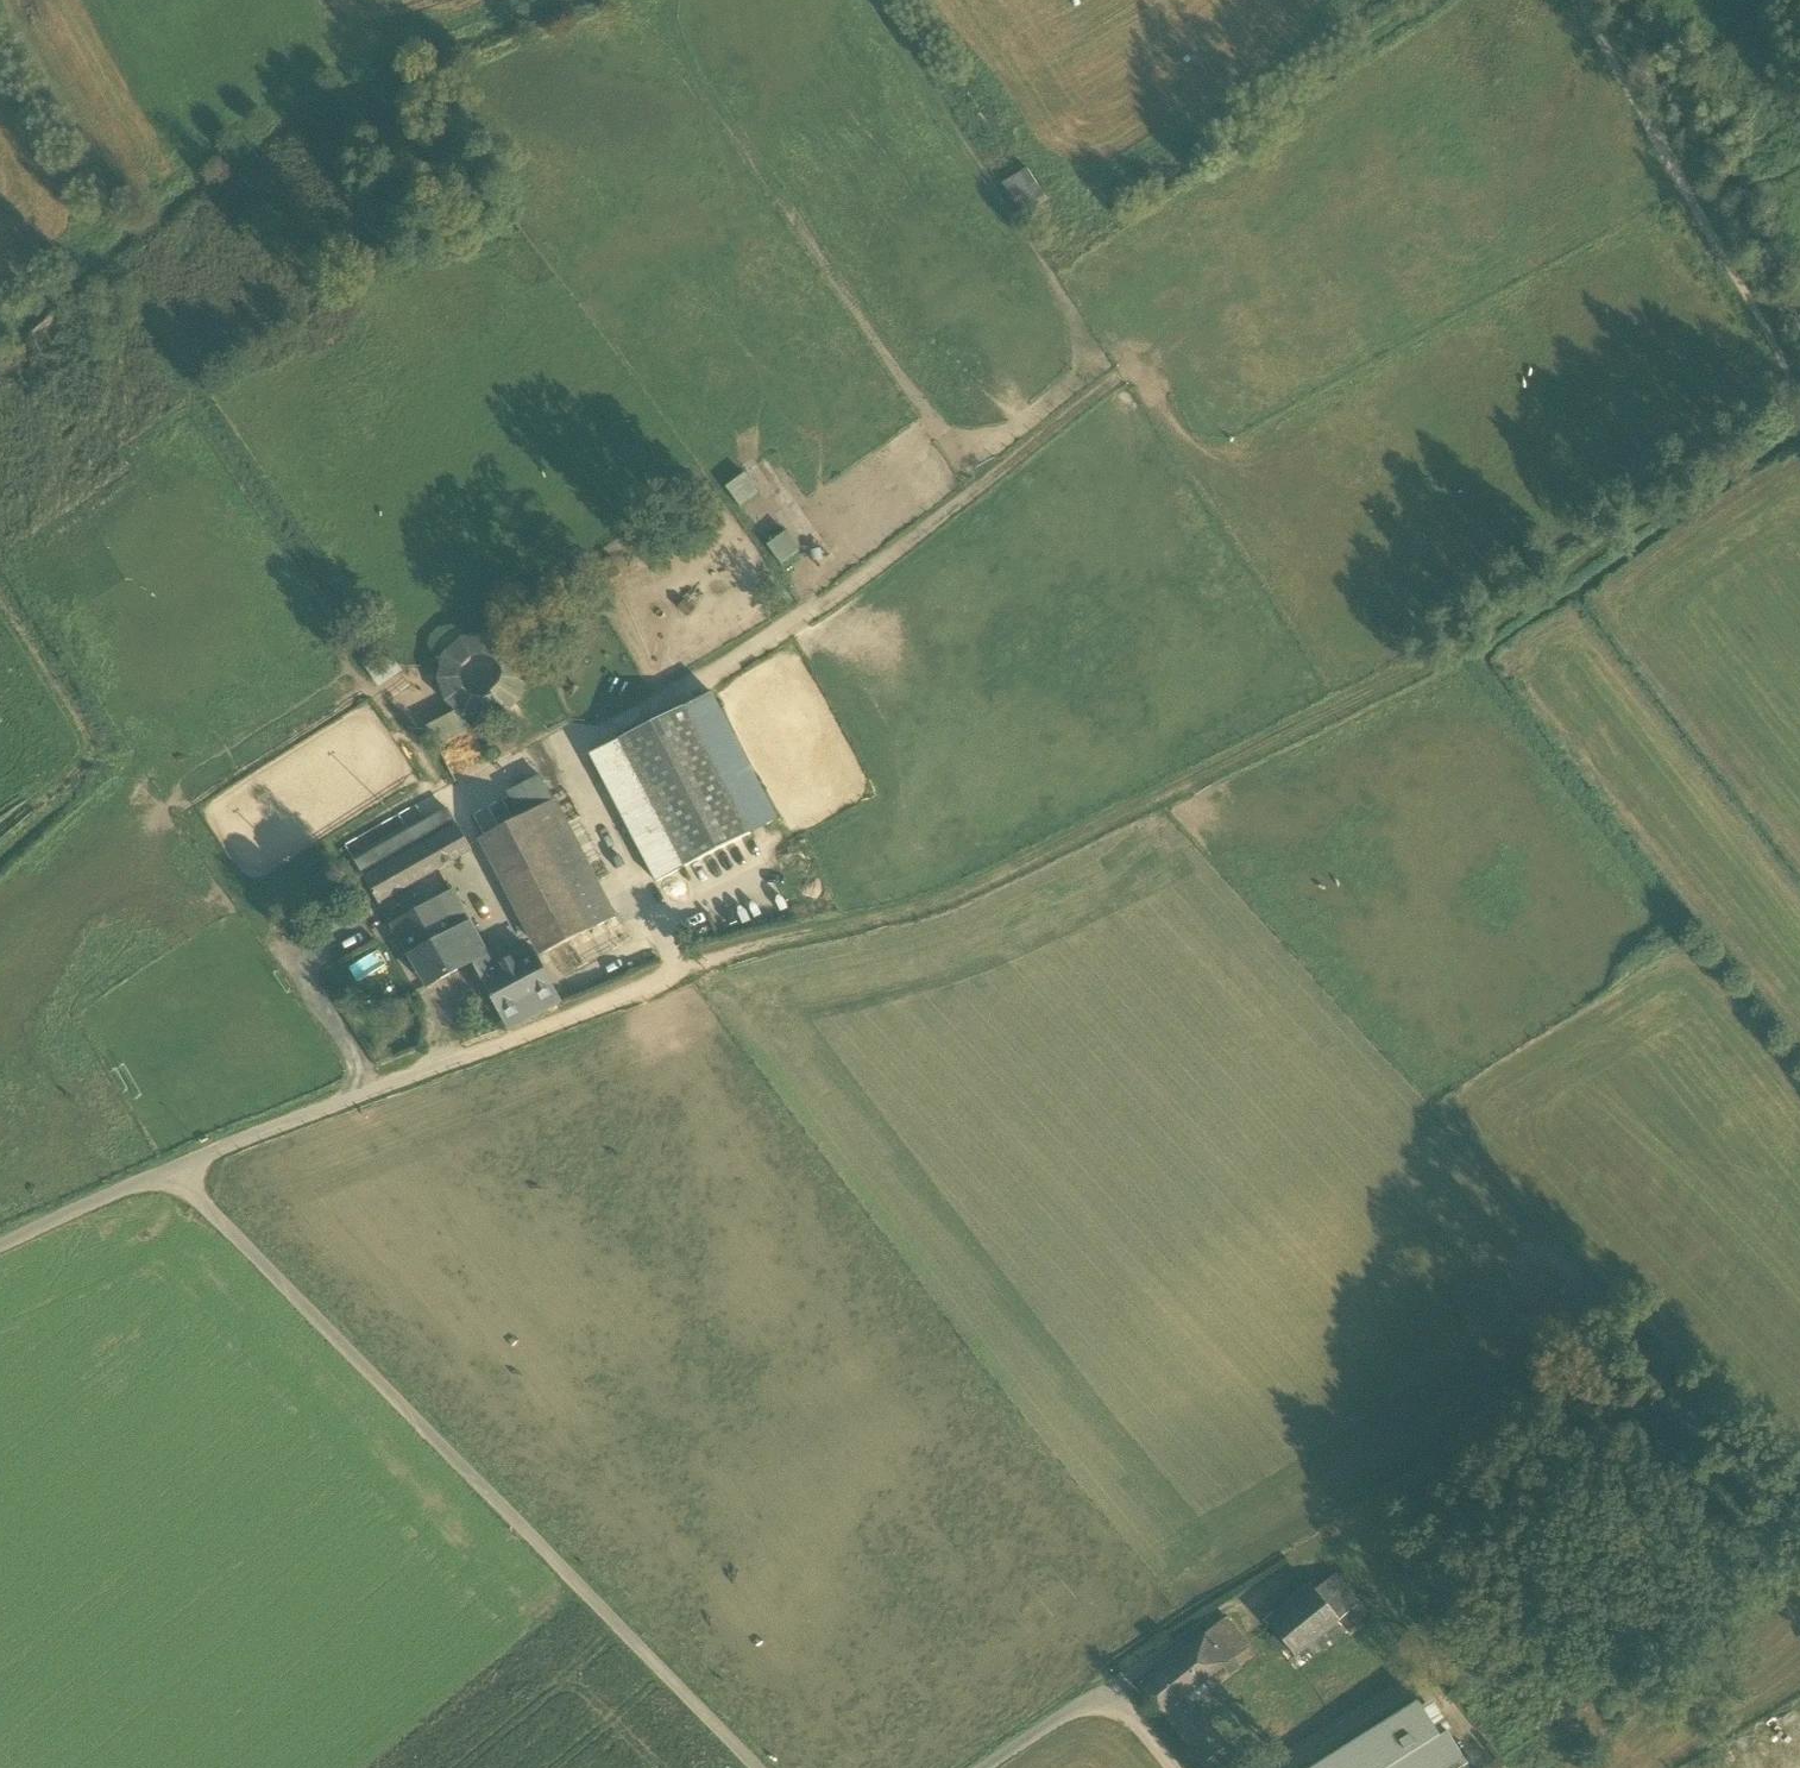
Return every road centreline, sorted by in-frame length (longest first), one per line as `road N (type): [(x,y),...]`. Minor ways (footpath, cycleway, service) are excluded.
road 1 (track): [(518,1038),(684,967),(938,904),(1431,660),(1483,631),(1799,401)]
road 2 (residential): [(173,1171),(758,1767)]
road 3 (residential): [(173,1171),(518,1038)]
road 4 (residential): [(983,1767),(1108,1689),(1171,1767)]
road 5 (residential): [(0,1246),(173,1171)]

